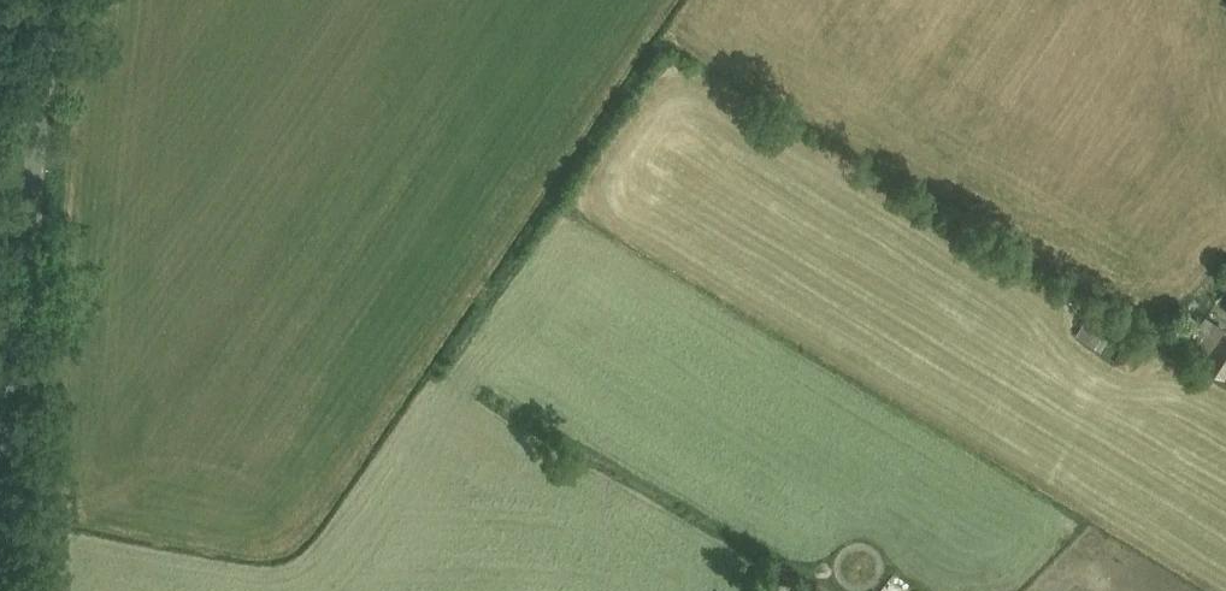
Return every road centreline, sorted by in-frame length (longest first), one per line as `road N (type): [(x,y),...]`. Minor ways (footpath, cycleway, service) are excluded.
road 1 (tertiary): [(0,263),(9,125),(31,0)]

